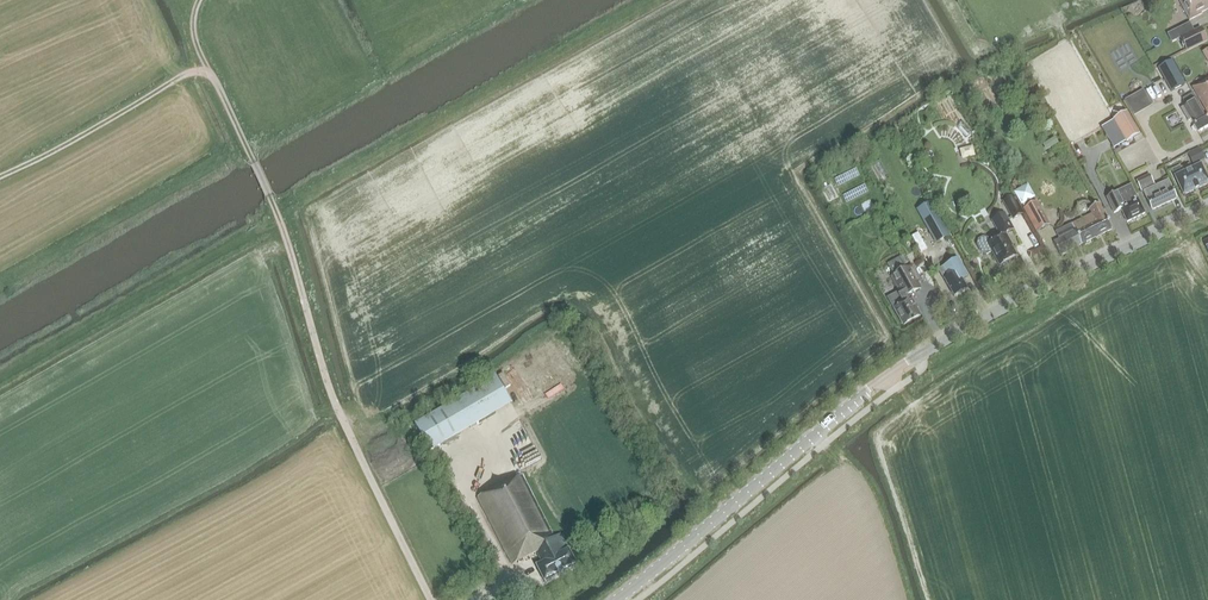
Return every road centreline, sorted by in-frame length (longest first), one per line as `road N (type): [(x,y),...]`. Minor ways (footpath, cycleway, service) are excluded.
road 1 (tertiary): [(617,599),(867,391),(924,352),(1207,208)]
road 2 (track): [(200,0),(196,39),(270,196),(340,422),(428,599)]

